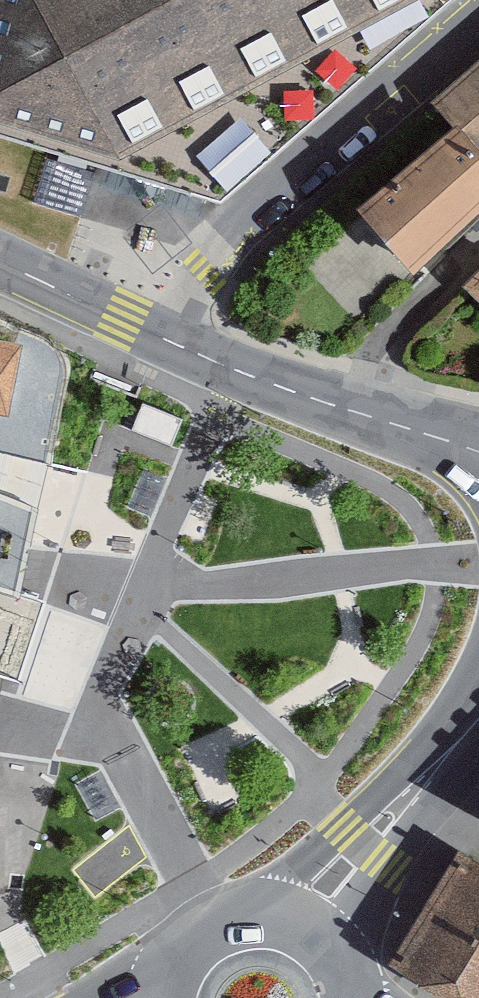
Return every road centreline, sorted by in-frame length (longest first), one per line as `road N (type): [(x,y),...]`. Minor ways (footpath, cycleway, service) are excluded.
road 1 (unclassified): [(171,343),(242,208),(390,81),(478,19)]
road 2 (tertiary): [(171,343),(478,452)]
road 3 (tertiary): [(478,718),(342,825),(252,914)]
road 4 (tertiary): [(339,956),(478,718)]
road 5 (tertiary): [(0,263),(171,343)]

